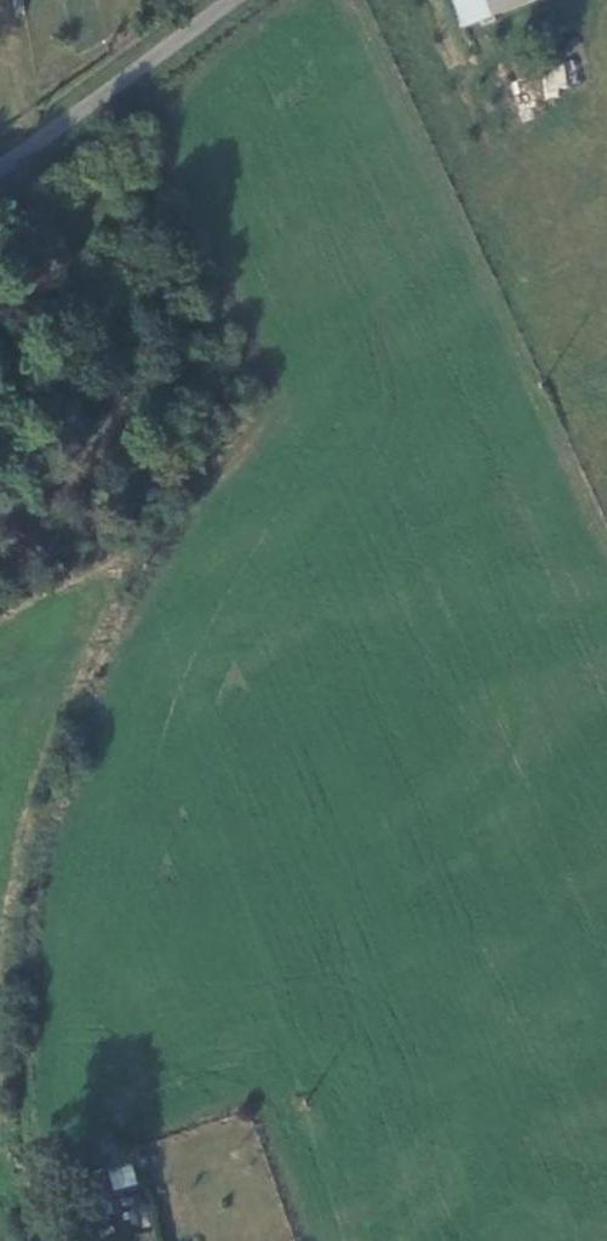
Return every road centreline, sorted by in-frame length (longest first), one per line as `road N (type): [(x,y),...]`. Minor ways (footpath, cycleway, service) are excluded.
road 1 (unclassified): [(223,0),(0,184)]

